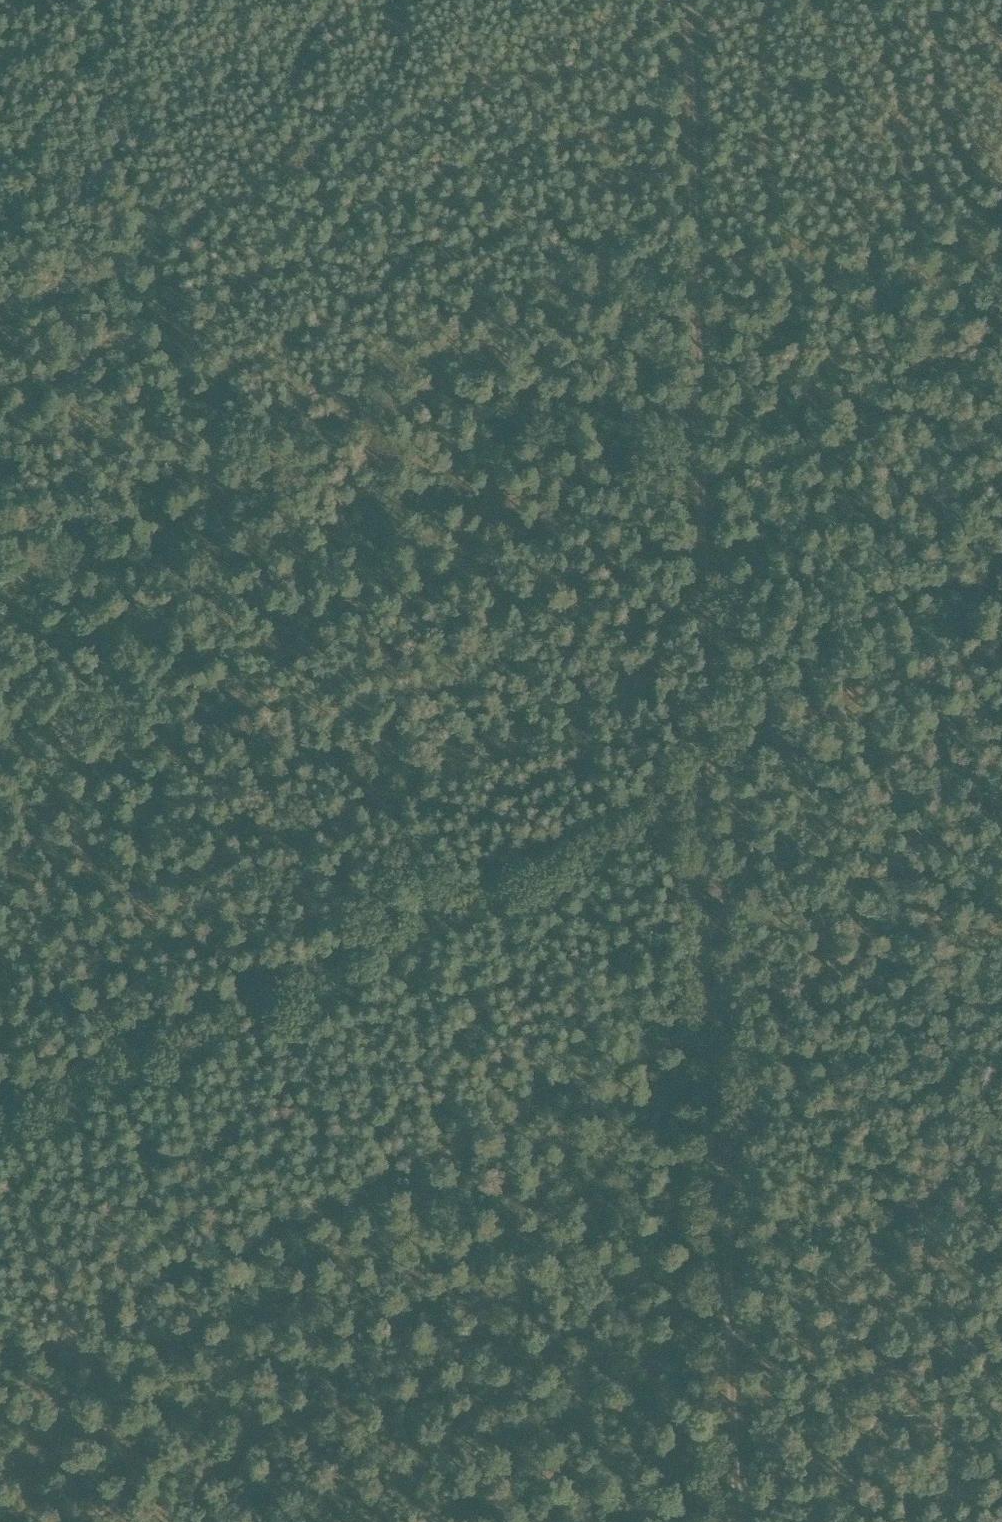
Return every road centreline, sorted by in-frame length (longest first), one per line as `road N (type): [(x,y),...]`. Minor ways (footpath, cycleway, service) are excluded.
road 1 (track): [(712,754),(736,1521)]
road 2 (track): [(690,0),(712,754)]

